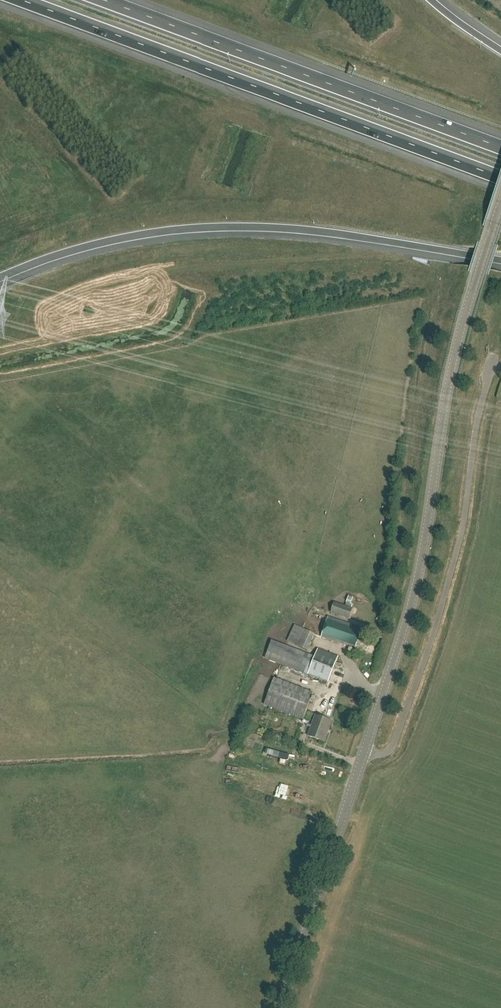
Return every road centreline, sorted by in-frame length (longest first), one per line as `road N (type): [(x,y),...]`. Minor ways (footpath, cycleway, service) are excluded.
road 1 (tertiary): [(365,754),(410,616),(456,345),(500,202)]
road 2 (motorway): [(22,0),(500,178)]
road 3 (motorway): [(0,281),(112,243),(233,229),(500,260)]
road 4 (unclassified): [(365,754),(390,752),(428,648),(496,354)]
road 5 (motorway): [(500,147),(103,0)]
road 6 (tertiary): [(281,1007),(365,754)]

